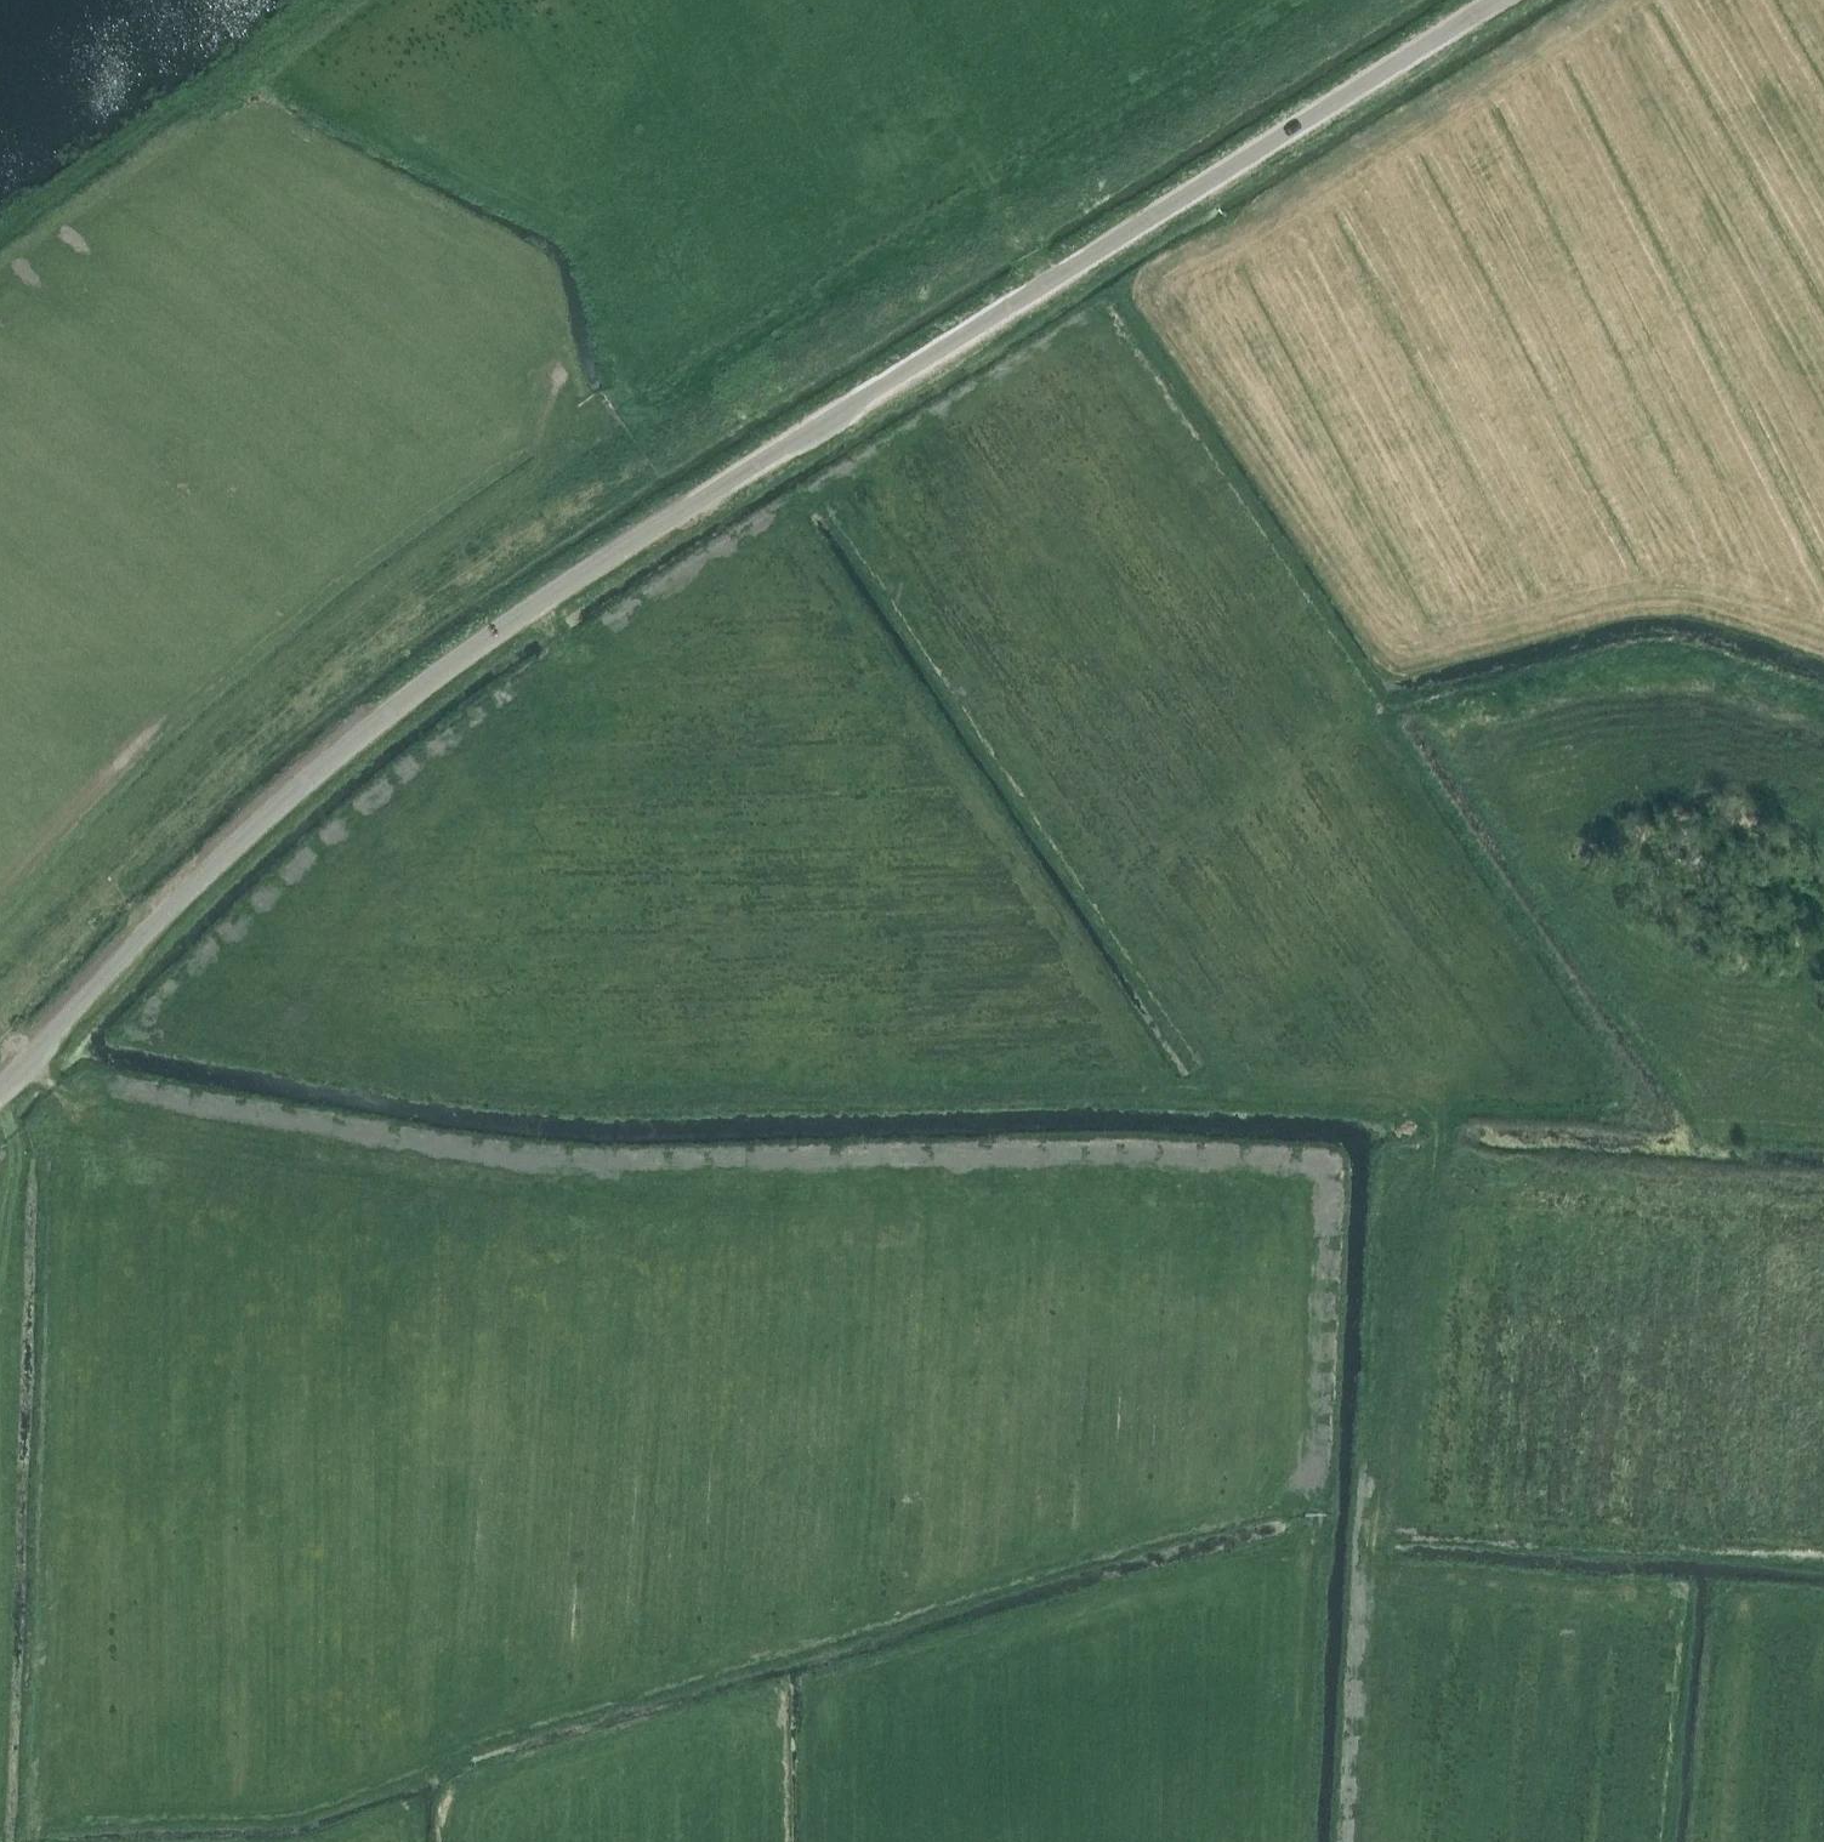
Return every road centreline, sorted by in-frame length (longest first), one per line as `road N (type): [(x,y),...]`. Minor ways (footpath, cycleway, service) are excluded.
road 1 (unclassified): [(0,1100),(252,837),(470,660),(1507,0)]

